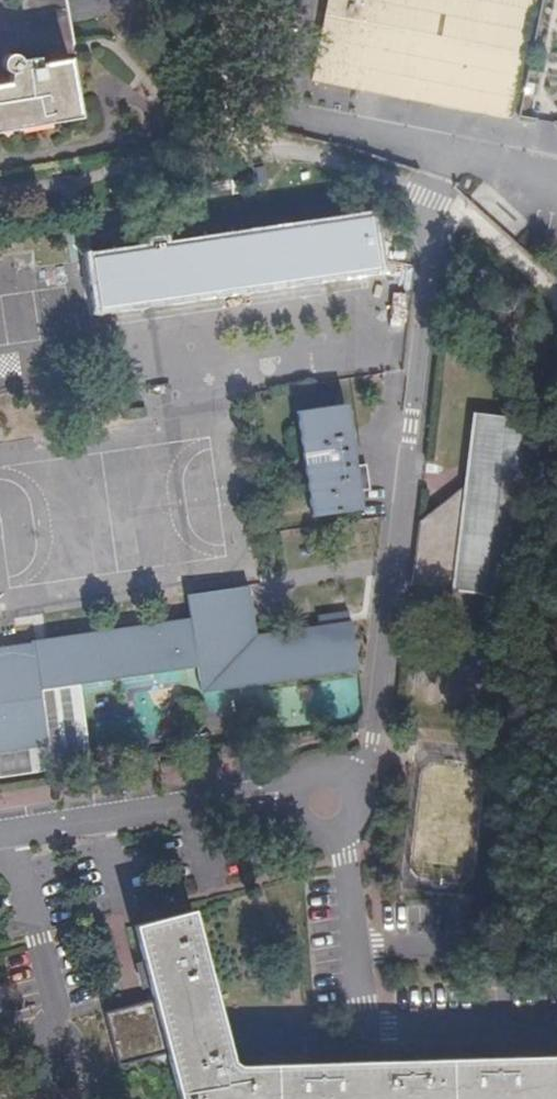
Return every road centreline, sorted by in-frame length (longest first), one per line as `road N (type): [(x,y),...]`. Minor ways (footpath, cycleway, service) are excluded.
road 1 (residential): [(433,209),(371,742),(326,805)]
road 2 (residential): [(326,805),(344,853),(362,1007),(381,1029),(556,1027)]
road 3 (residential): [(0,843),(272,794),(326,805)]

